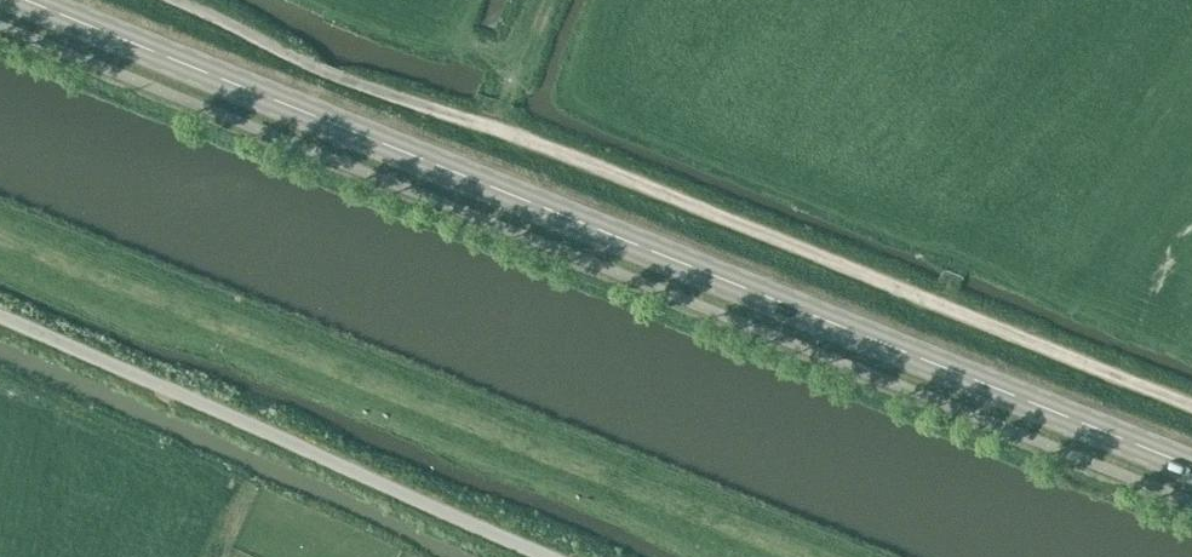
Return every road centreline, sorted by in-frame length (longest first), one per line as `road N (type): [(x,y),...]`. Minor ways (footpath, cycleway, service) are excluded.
road 1 (primary): [(1191,462),(33,0)]
road 2 (track): [(1191,407),(485,125),(323,72),(167,0)]
road 3 (unclassified): [(553,556),(0,317)]
road 4 (track): [(549,0),(524,70),(485,125)]

